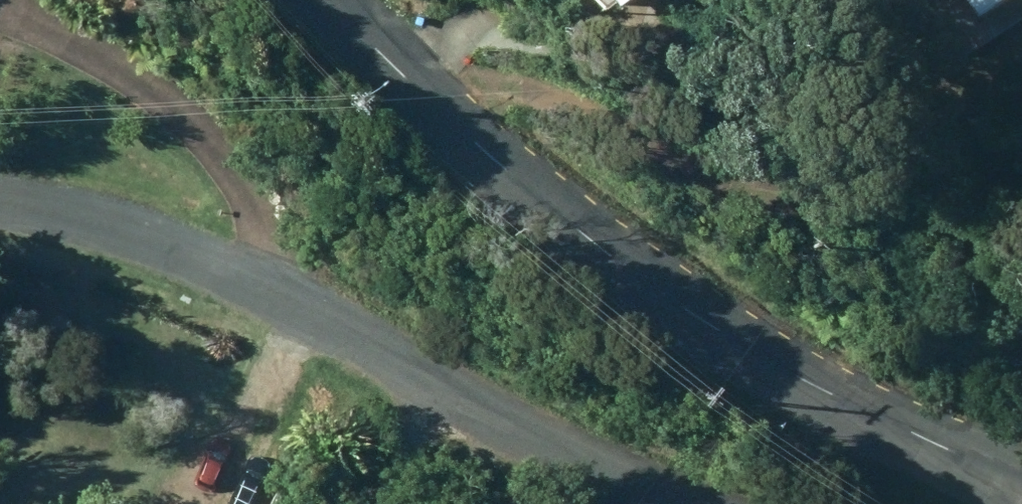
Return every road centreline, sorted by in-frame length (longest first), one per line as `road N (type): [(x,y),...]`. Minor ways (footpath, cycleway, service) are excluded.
road 1 (tertiary): [(329,0),(498,166),(601,249),(831,394),(1021,480)]
road 2 (unclassified): [(716,503),(345,321),(133,232),(0,202)]

